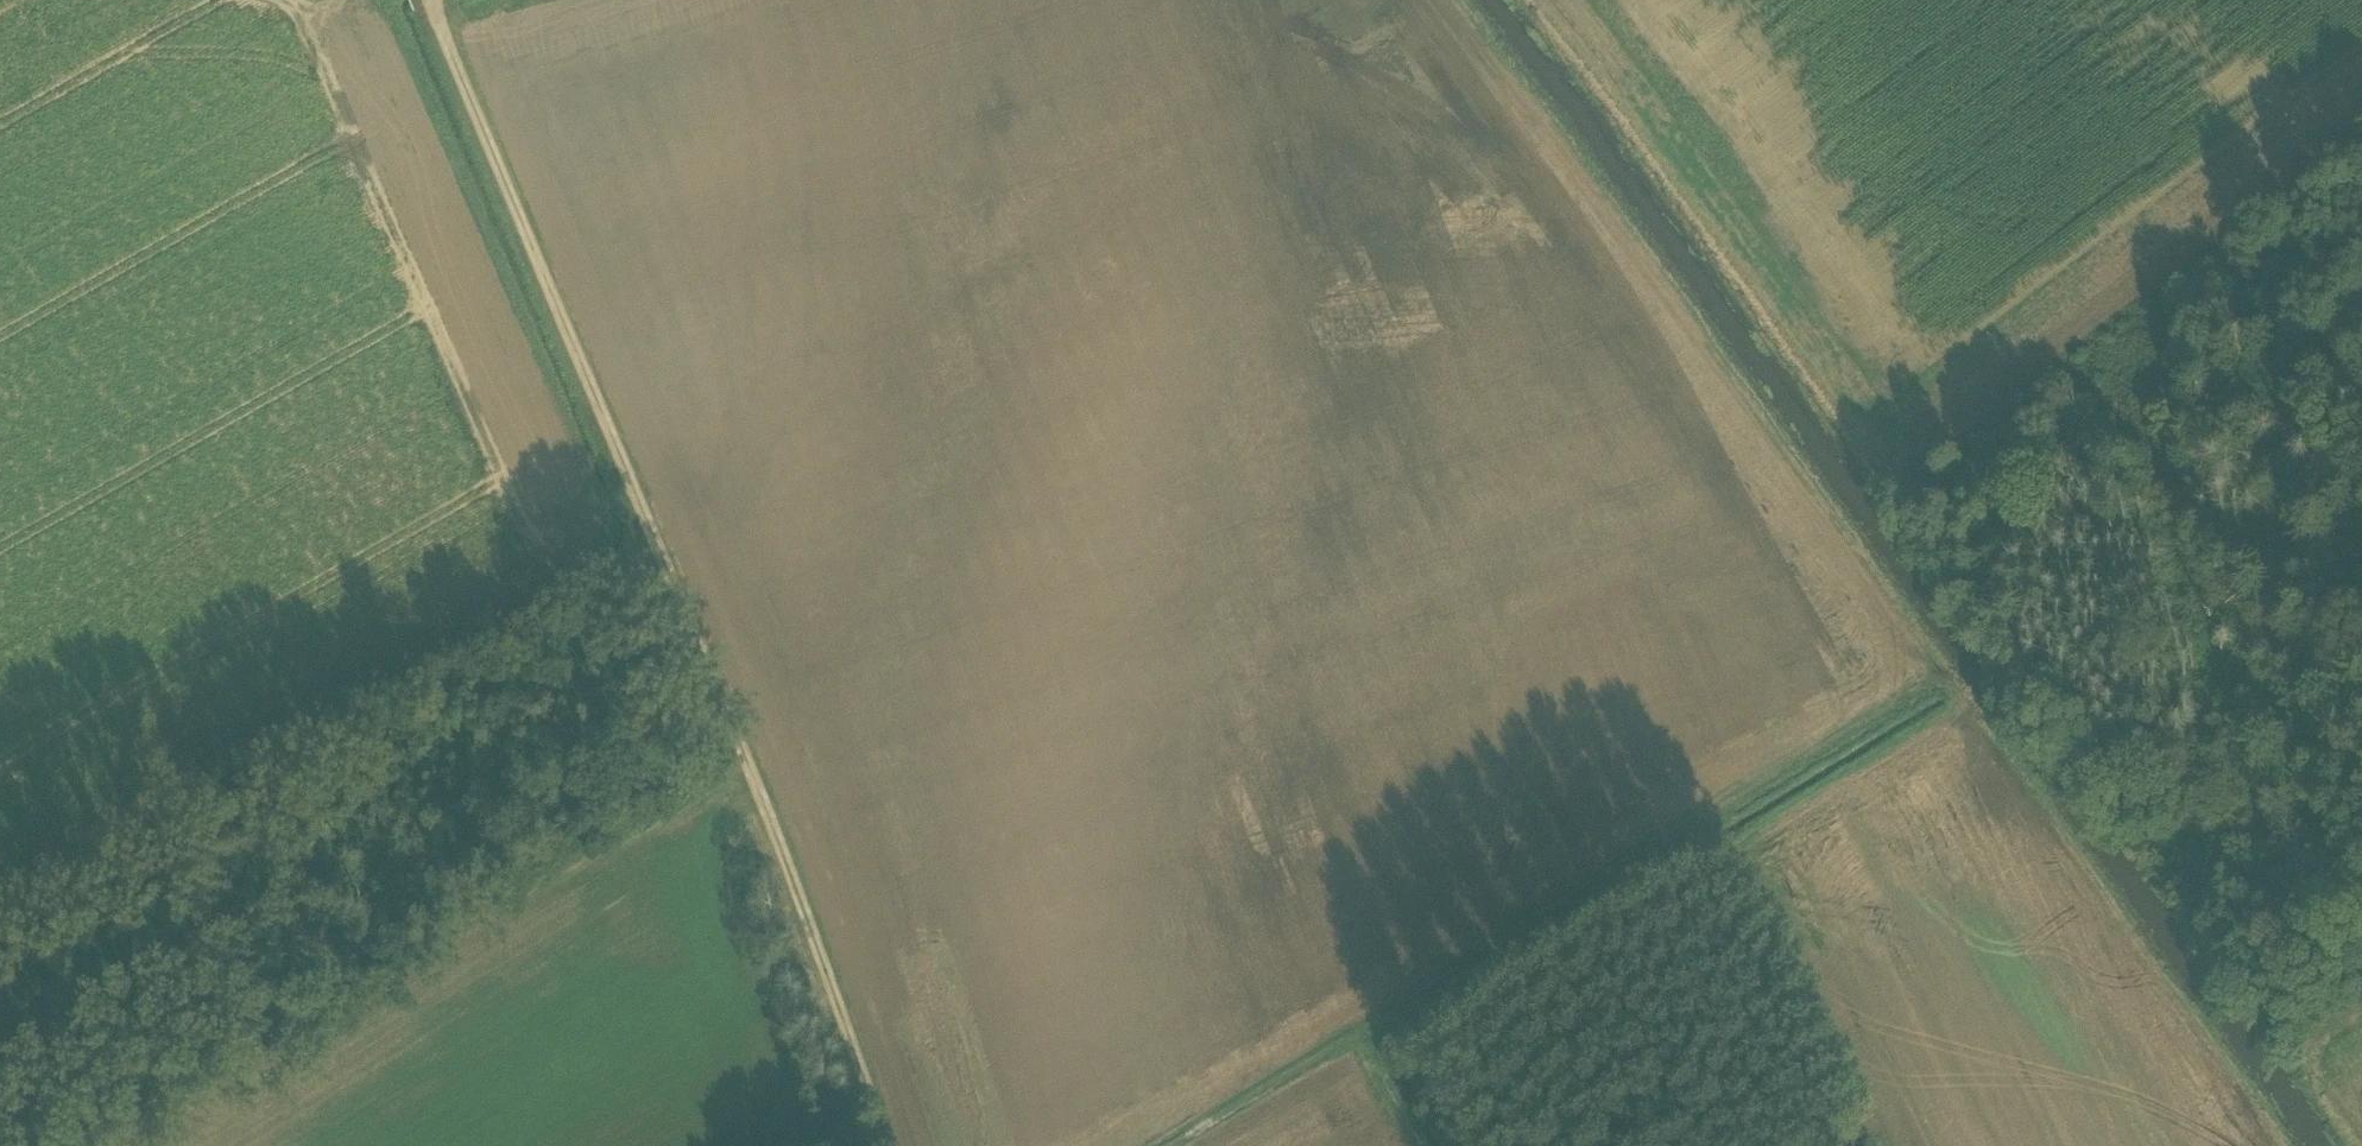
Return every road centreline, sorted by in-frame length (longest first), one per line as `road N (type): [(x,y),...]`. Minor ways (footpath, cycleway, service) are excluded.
road 1 (track): [(443,0),(636,479),(886,1145)]

